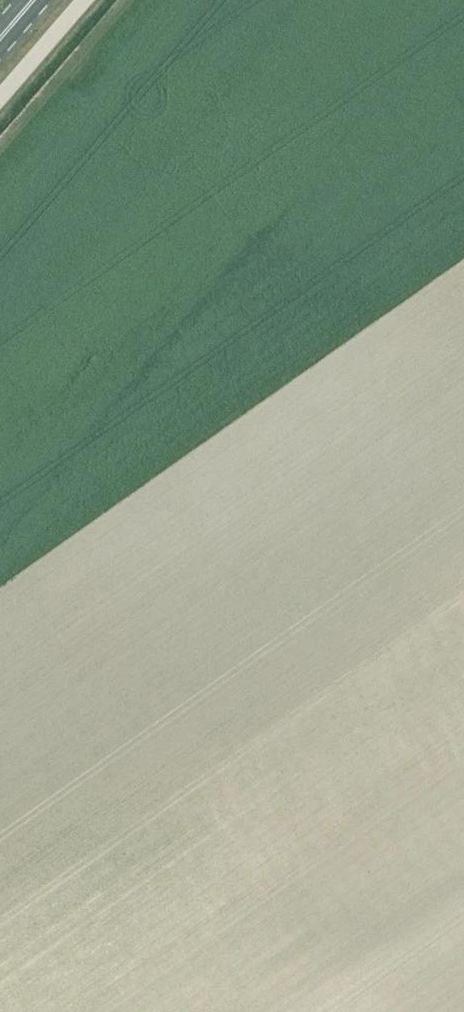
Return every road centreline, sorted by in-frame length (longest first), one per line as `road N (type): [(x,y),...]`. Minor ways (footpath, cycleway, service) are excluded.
road 1 (unclassified): [(0,98),(85,0)]

